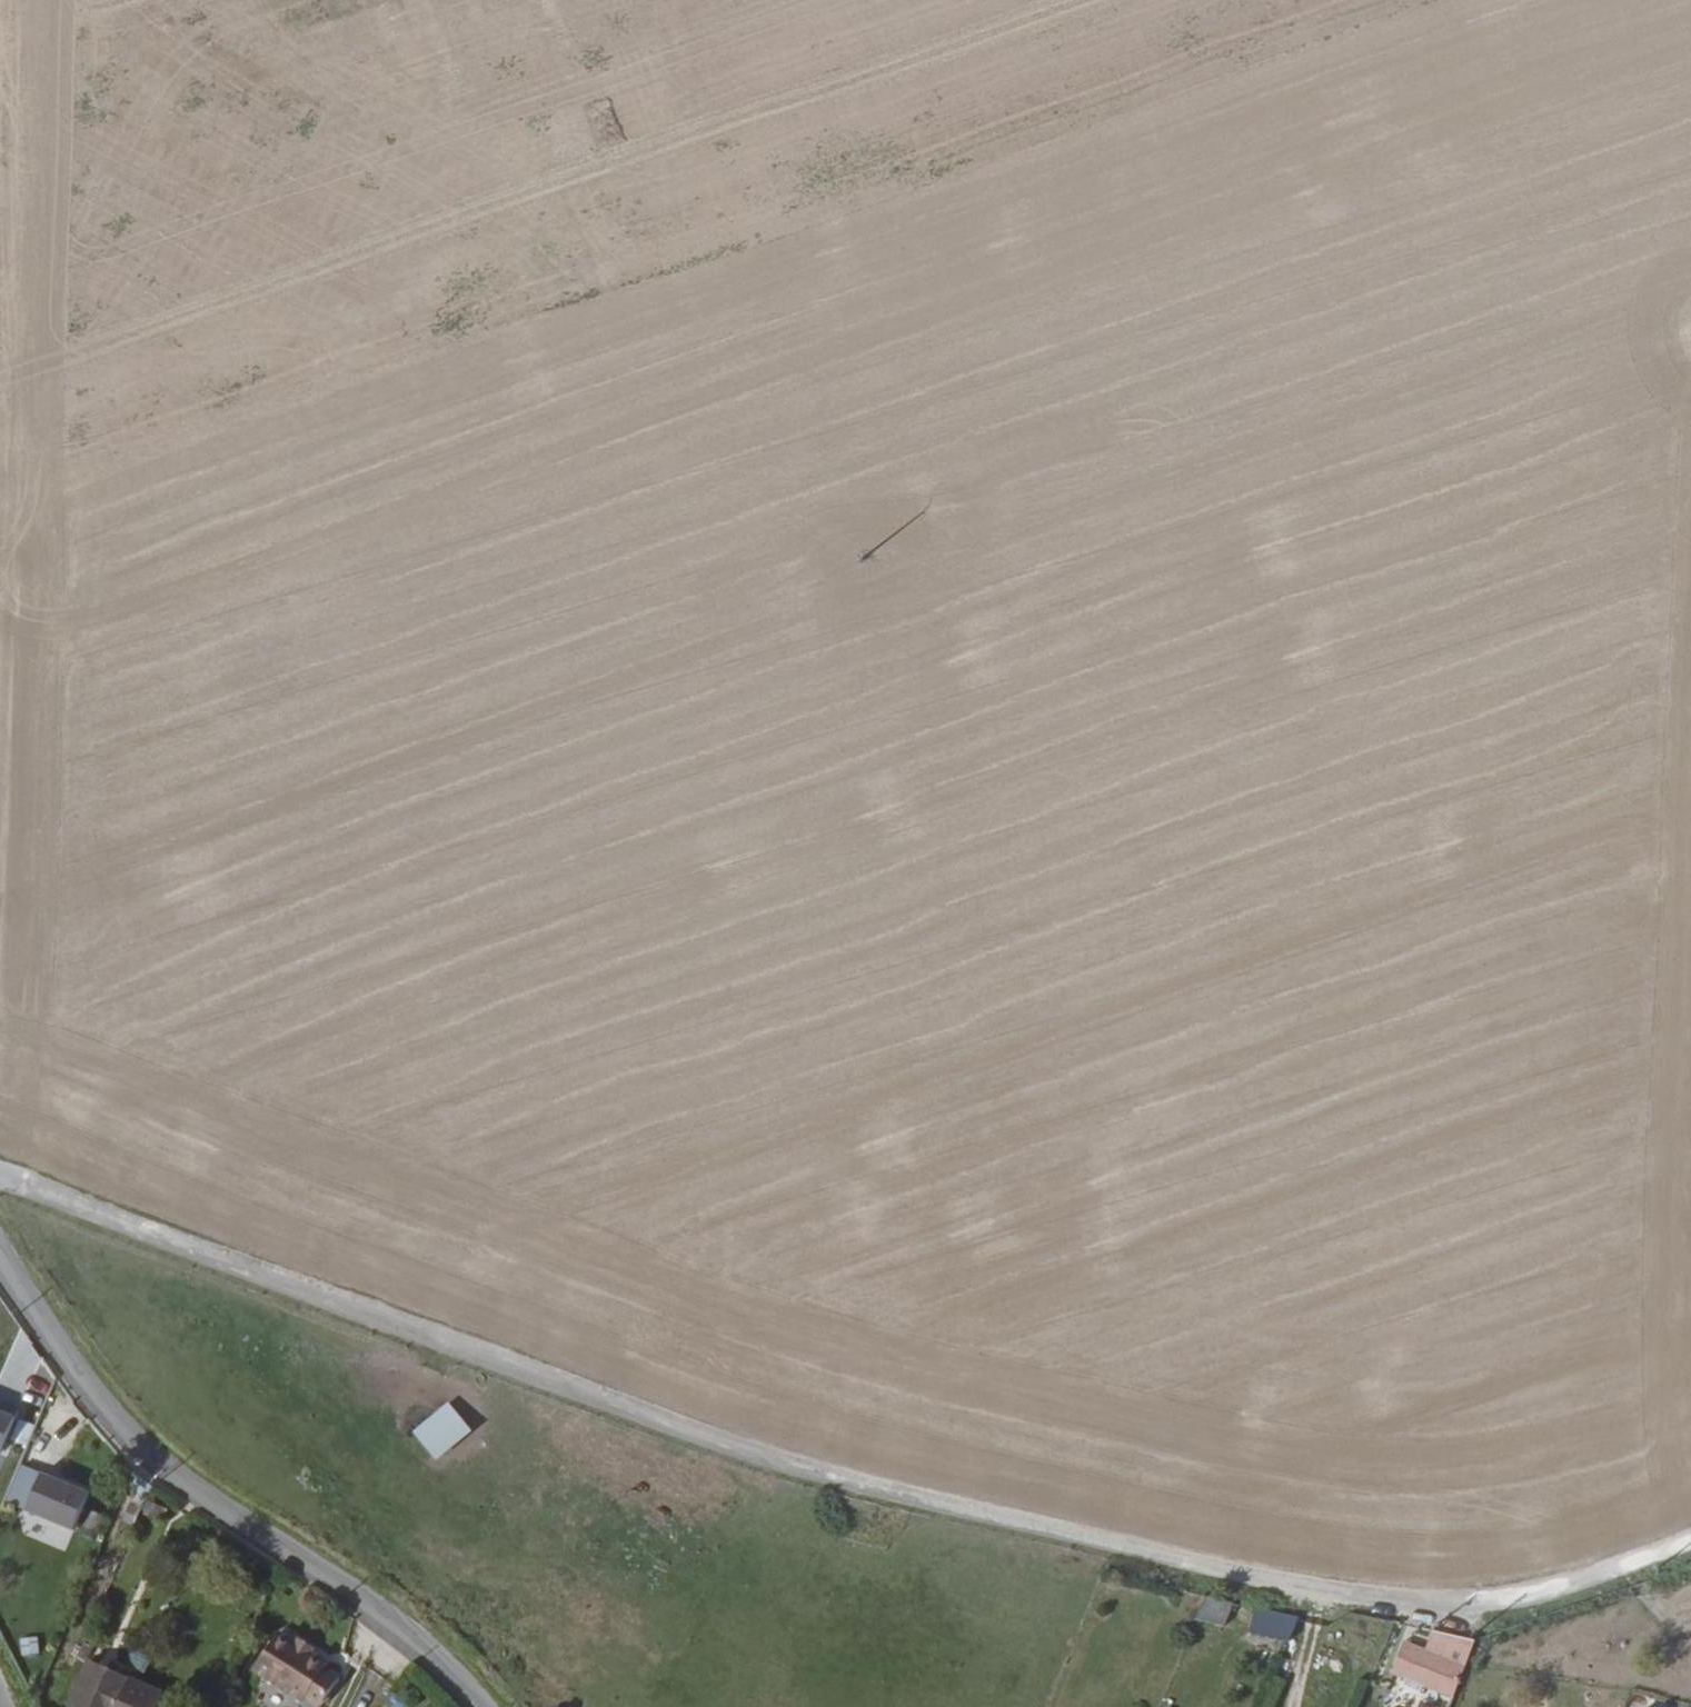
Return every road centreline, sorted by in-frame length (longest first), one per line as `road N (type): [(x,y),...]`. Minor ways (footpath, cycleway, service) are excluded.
road 1 (track): [(1690,1536),(1553,1591),(1373,1602),(893,1495),(623,1414),(0,1179)]
road 2 (residential): [(480,1706),(460,1681),(342,1582),(234,1517),(135,1442),(55,1357),(0,1270)]

